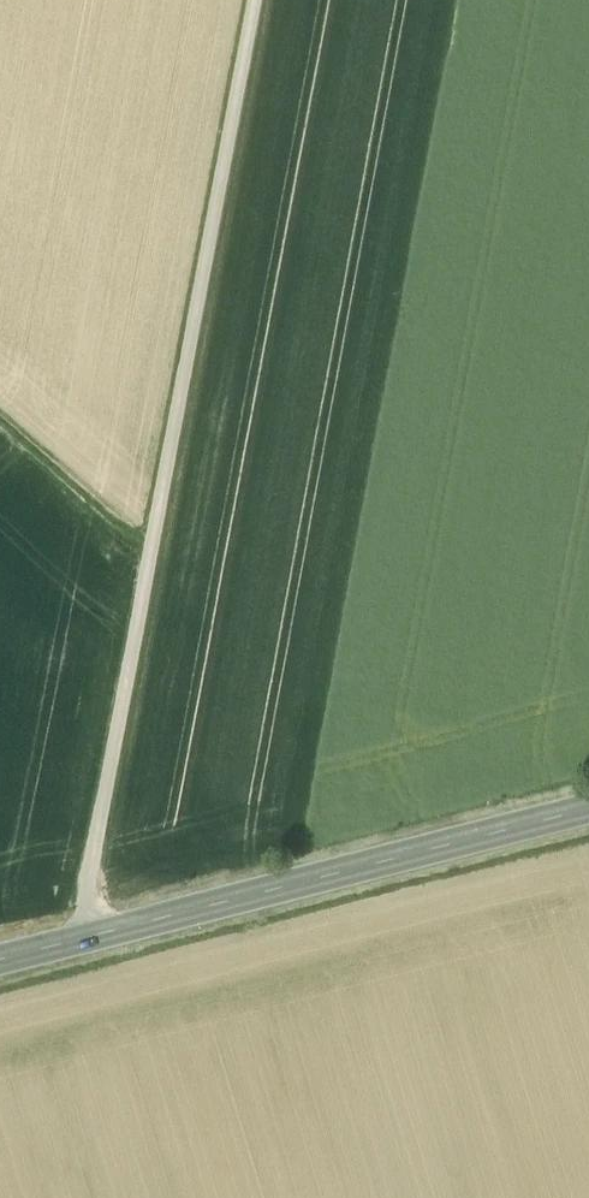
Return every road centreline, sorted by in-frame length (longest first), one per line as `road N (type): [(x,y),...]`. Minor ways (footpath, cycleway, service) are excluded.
road 1 (track): [(80,939),(256,0)]
road 2 (tertiary): [(588,808),(0,960)]
road 3 (track): [(0,426),(150,556)]

